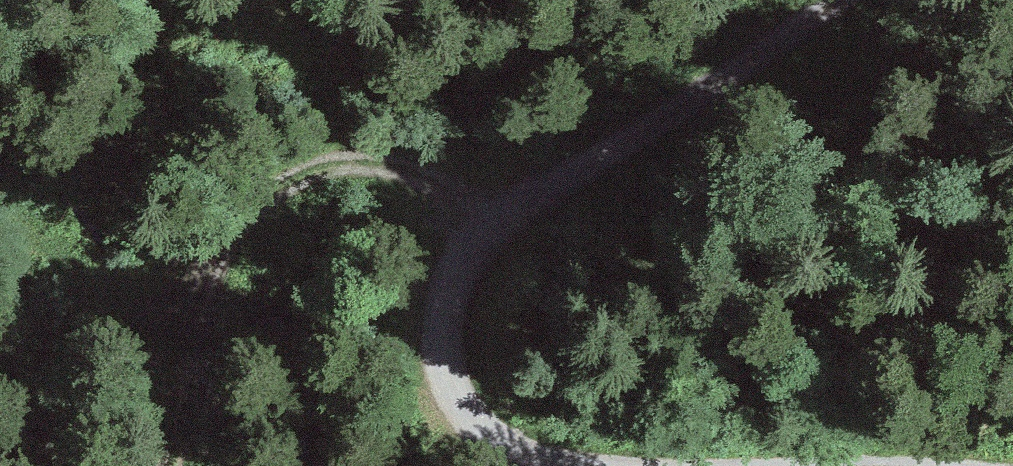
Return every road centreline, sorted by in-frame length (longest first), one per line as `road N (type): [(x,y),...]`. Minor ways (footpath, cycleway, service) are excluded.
road 1 (track): [(552,465),(475,401),(461,324),(493,248),(593,174),(873,0)]
road 2 (track): [(175,465),(189,431),(205,289),(223,243),(316,155),(360,147),(406,159),(448,187),(493,248)]

